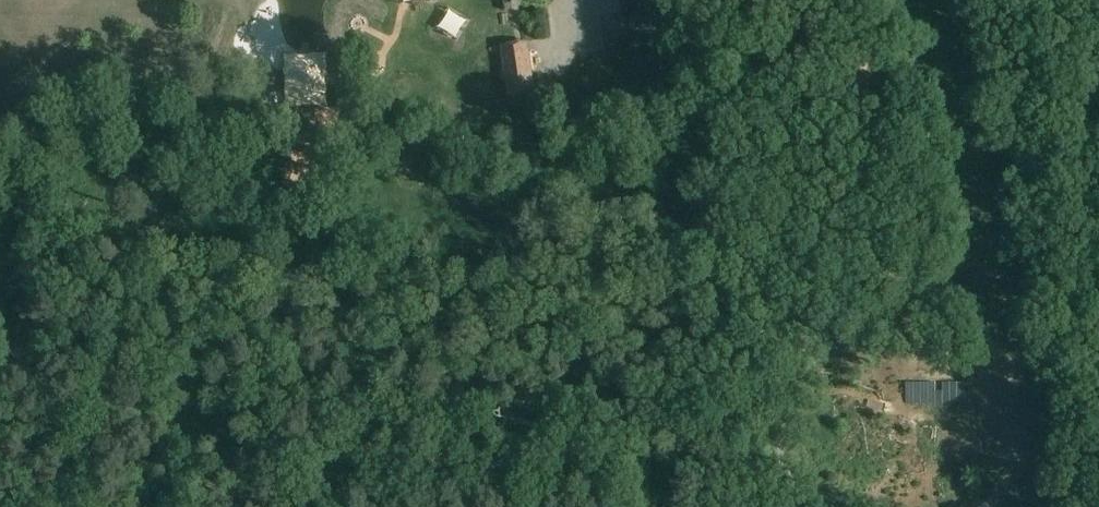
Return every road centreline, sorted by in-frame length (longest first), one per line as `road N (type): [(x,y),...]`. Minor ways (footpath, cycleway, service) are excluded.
road 1 (unclassified): [(792,506),(696,0)]

